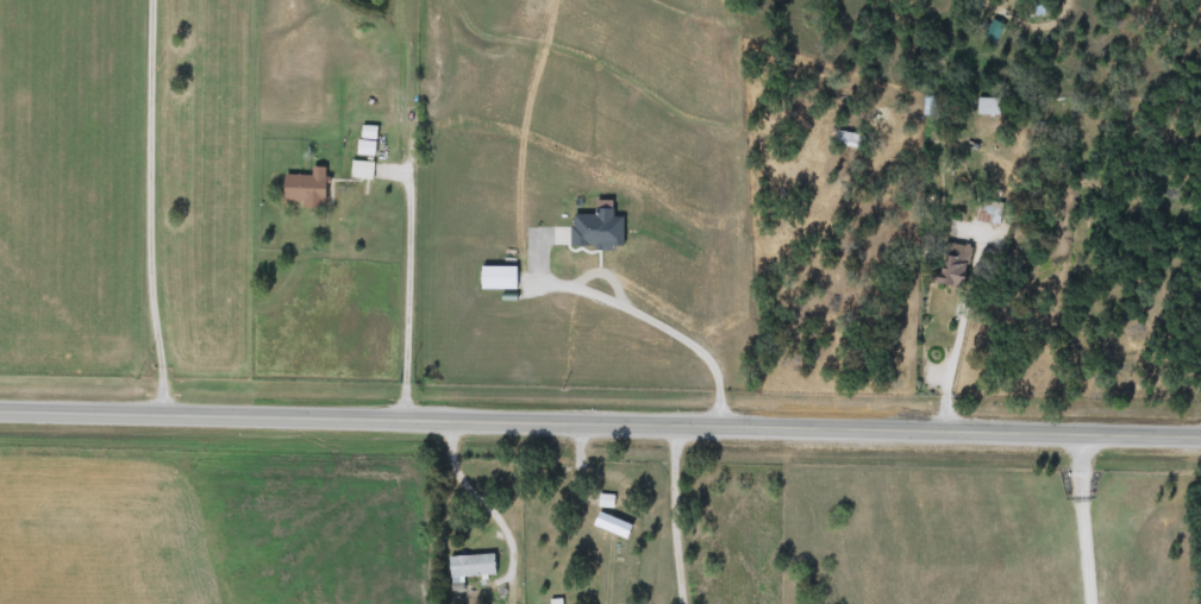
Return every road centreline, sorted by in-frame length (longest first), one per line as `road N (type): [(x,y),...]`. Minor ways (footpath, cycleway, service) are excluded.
road 1 (secondary): [(1200,434),(408,413),(169,419),(0,409)]

